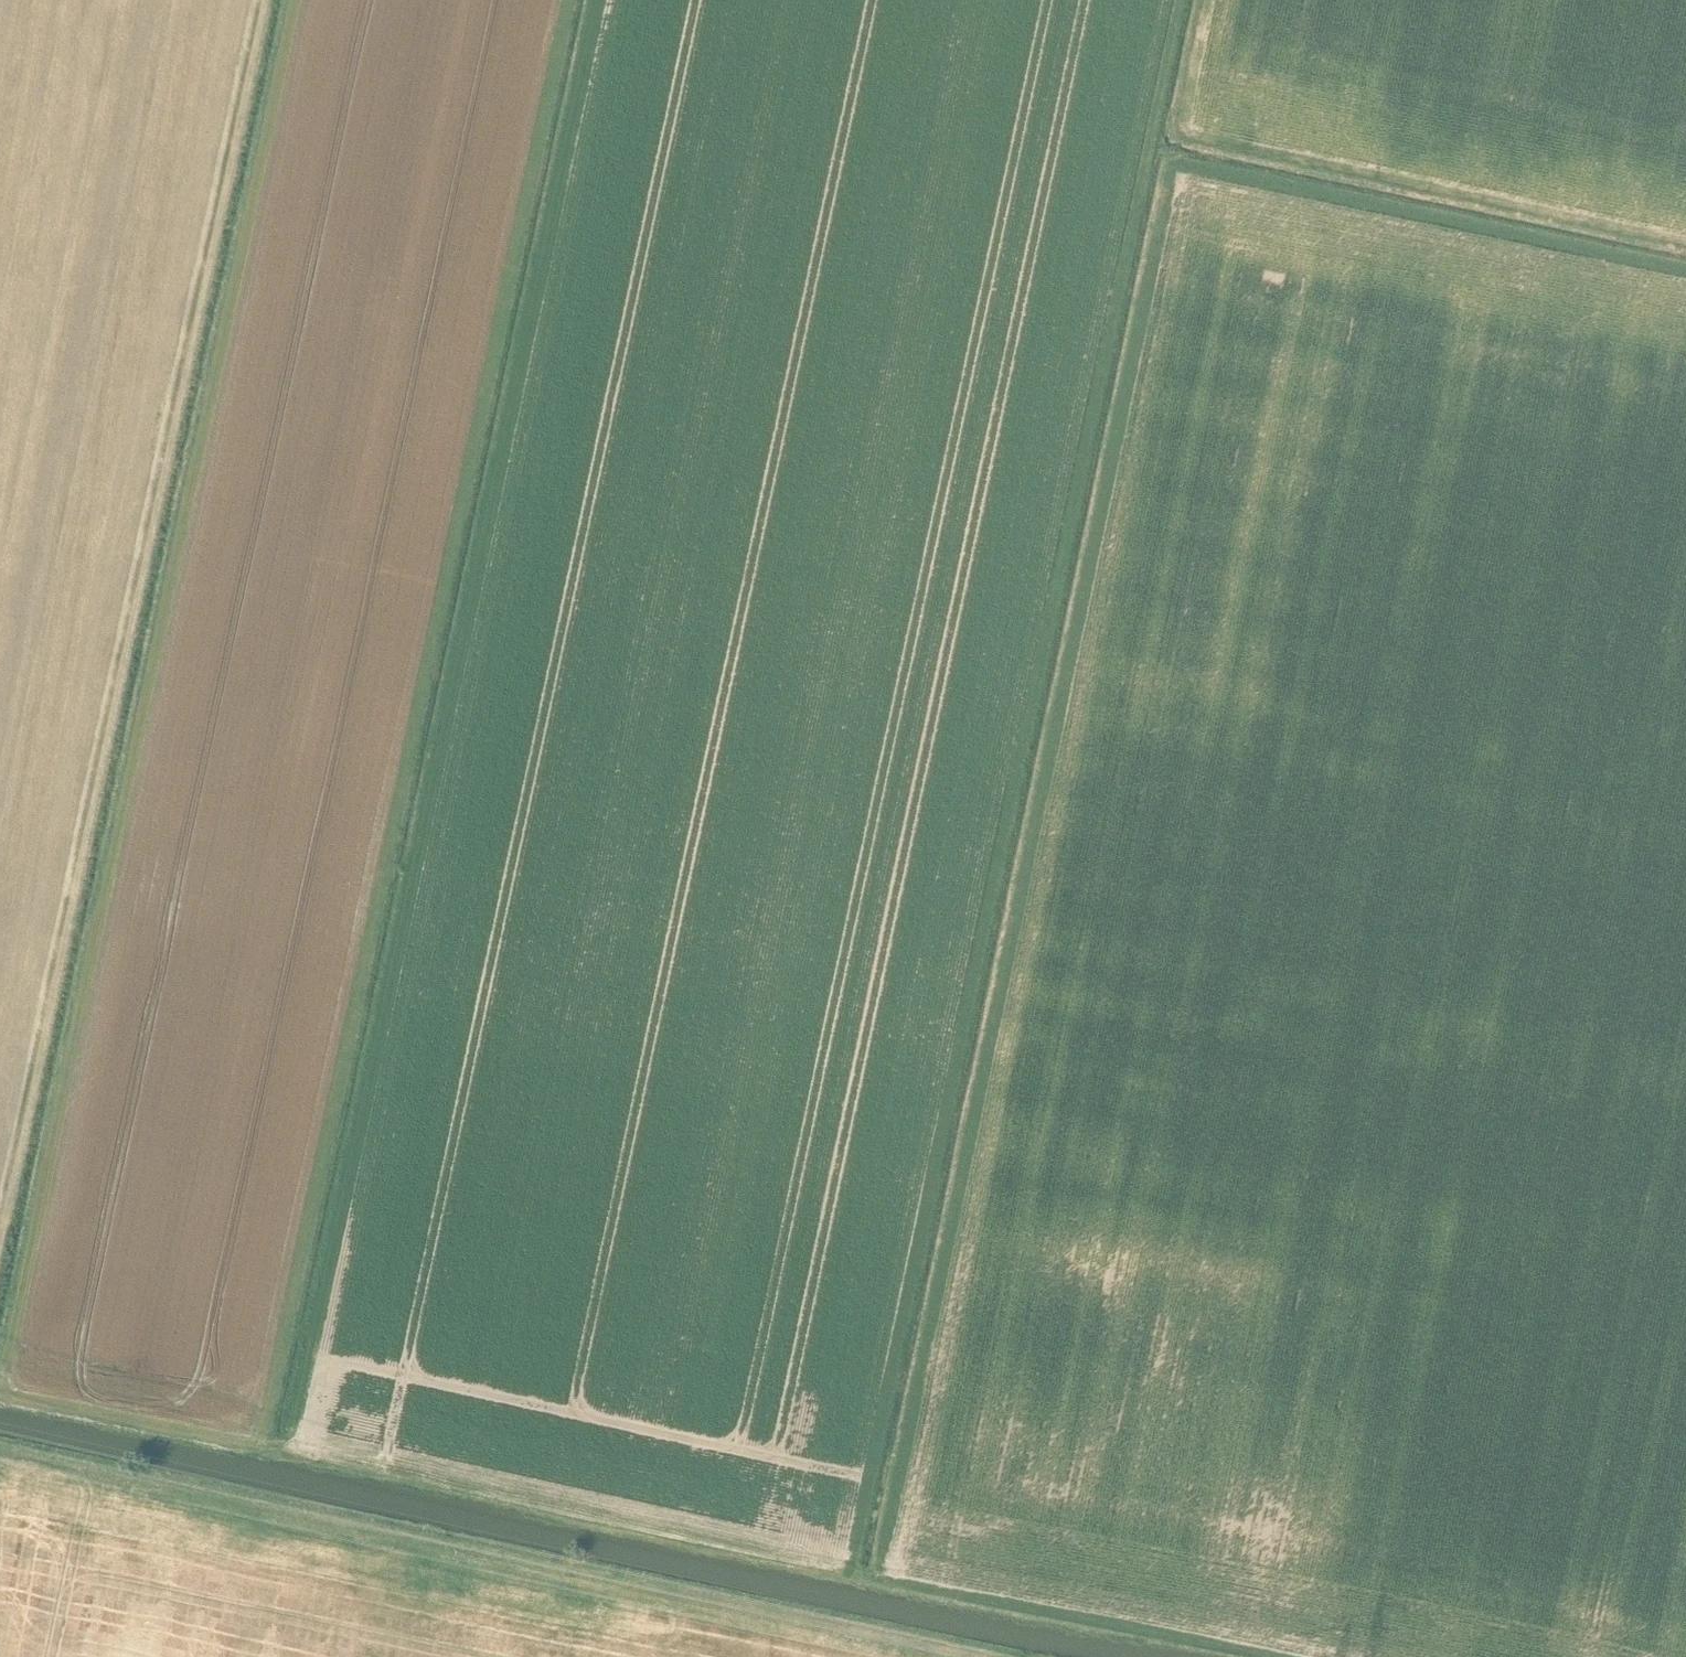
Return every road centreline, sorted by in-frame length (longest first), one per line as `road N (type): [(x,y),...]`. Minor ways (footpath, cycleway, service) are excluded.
road 1 (track): [(1262,1656),(0,1392)]
road 2 (track): [(0,1459),(982,1656)]

